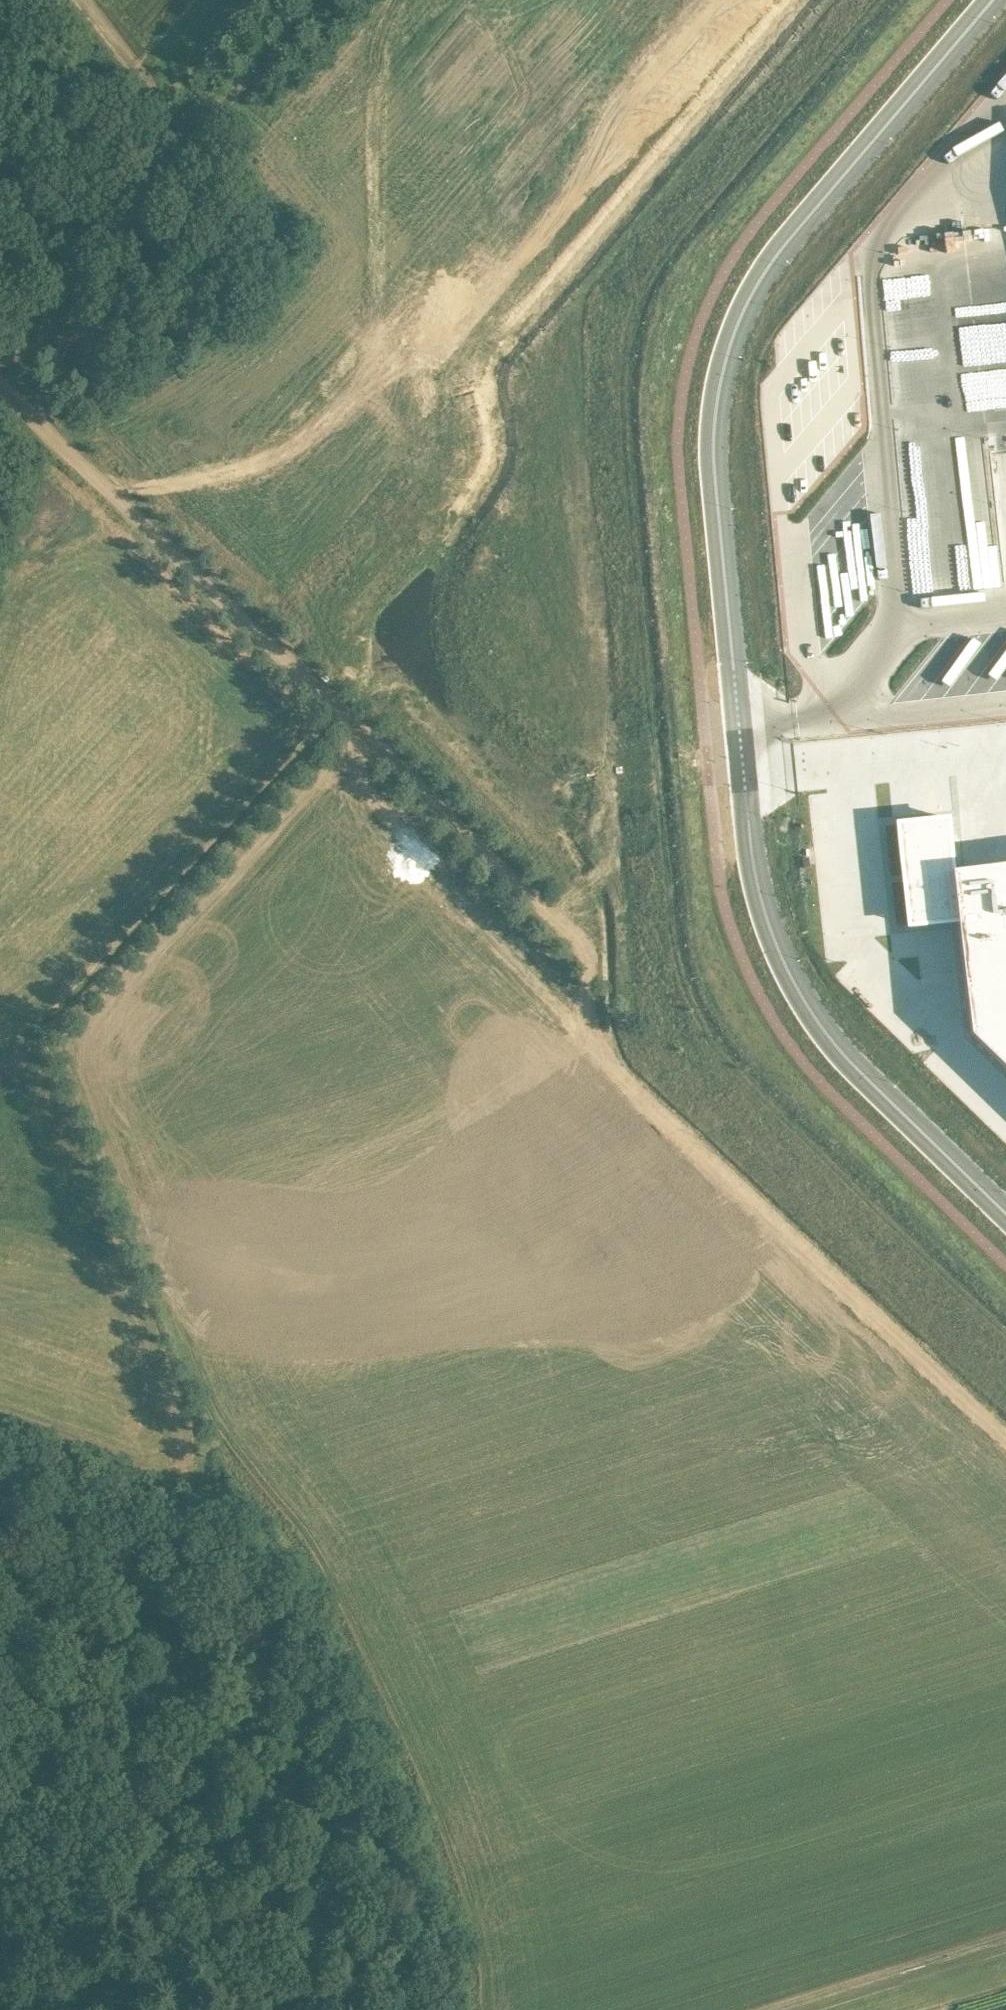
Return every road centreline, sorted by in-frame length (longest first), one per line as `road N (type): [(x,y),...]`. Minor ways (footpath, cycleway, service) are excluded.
road 1 (tertiary): [(995,0),(783,242),(731,331),(712,412),(756,891),(775,952),(826,1031),(1005,1211)]
road 2 (unclassified): [(488,858),(0,374)]

